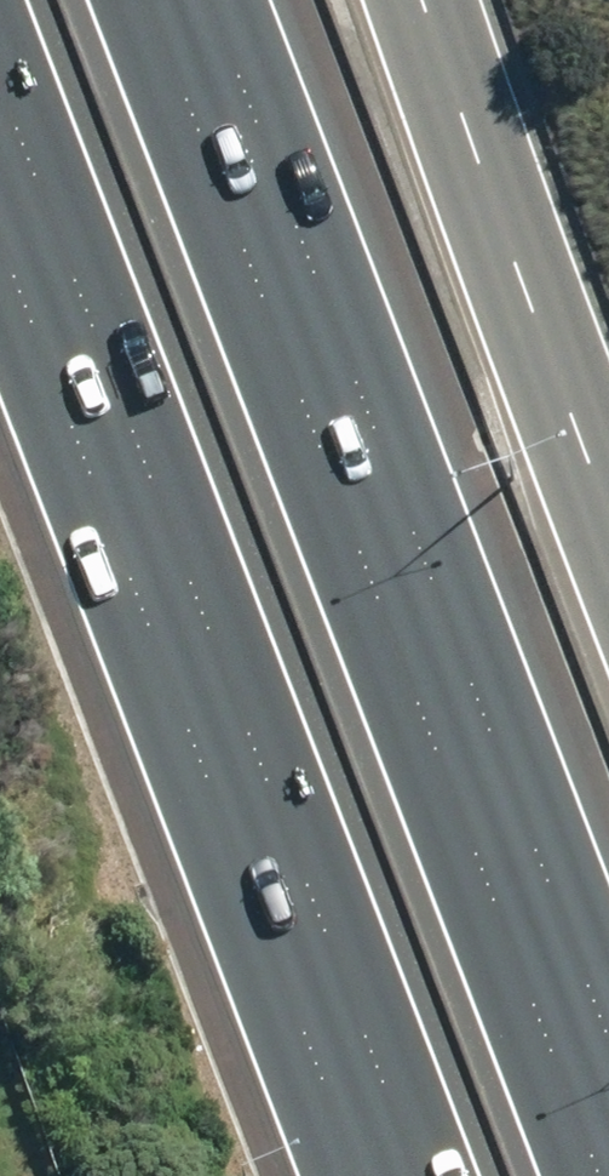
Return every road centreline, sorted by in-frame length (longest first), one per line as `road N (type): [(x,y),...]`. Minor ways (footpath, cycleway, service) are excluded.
road 1 (motorway): [(151,0),(604,1175)]
road 2 (motorway): [(417,1175),(0,86)]
road 3 (motorway): [(427,0),(608,497)]

